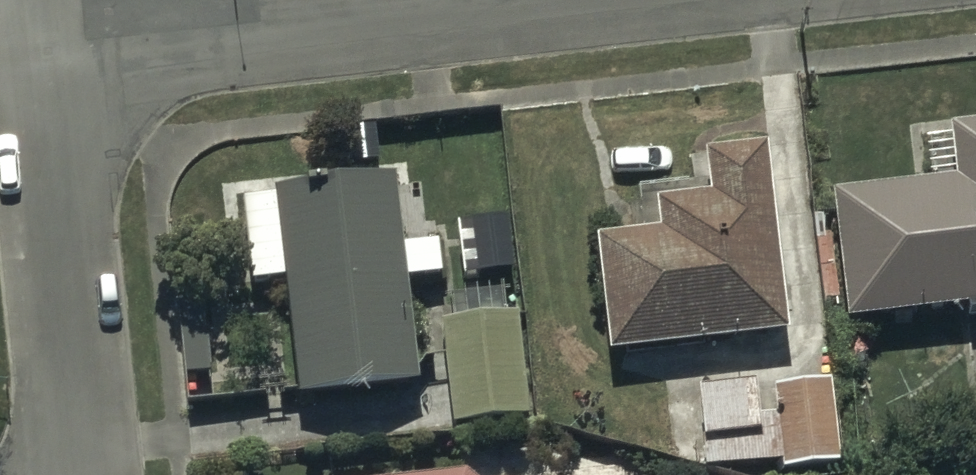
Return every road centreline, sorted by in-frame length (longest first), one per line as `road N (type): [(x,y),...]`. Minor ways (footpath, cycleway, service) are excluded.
road 1 (residential): [(45,52),(503,0)]
road 2 (residential): [(45,52),(85,467)]

